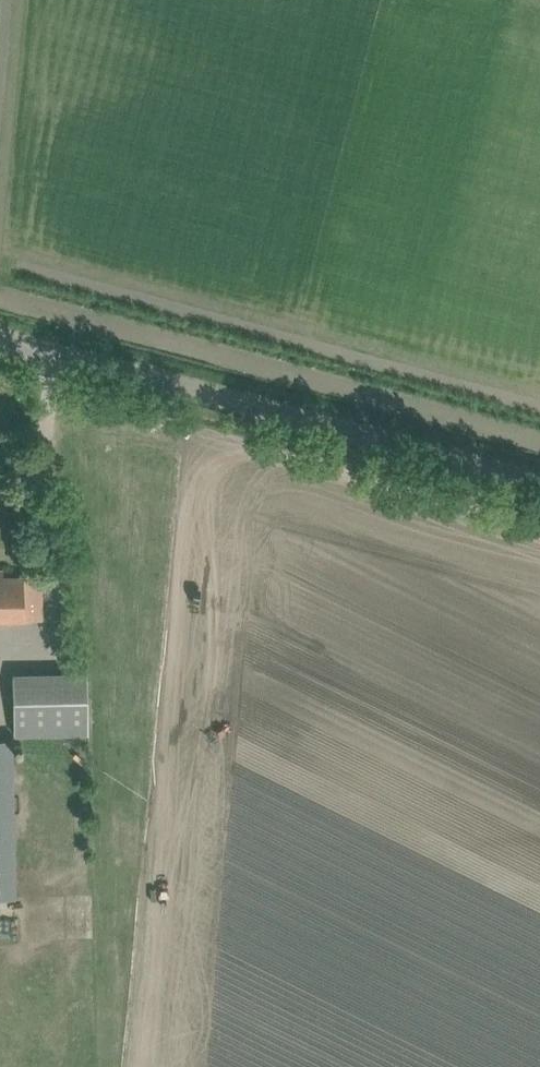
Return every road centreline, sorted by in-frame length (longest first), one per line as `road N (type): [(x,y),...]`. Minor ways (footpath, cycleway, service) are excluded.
road 1 (unclassified): [(539,483),(61,358)]
road 2 (unclassified): [(0,498),(30,492),(47,466),(61,358)]

